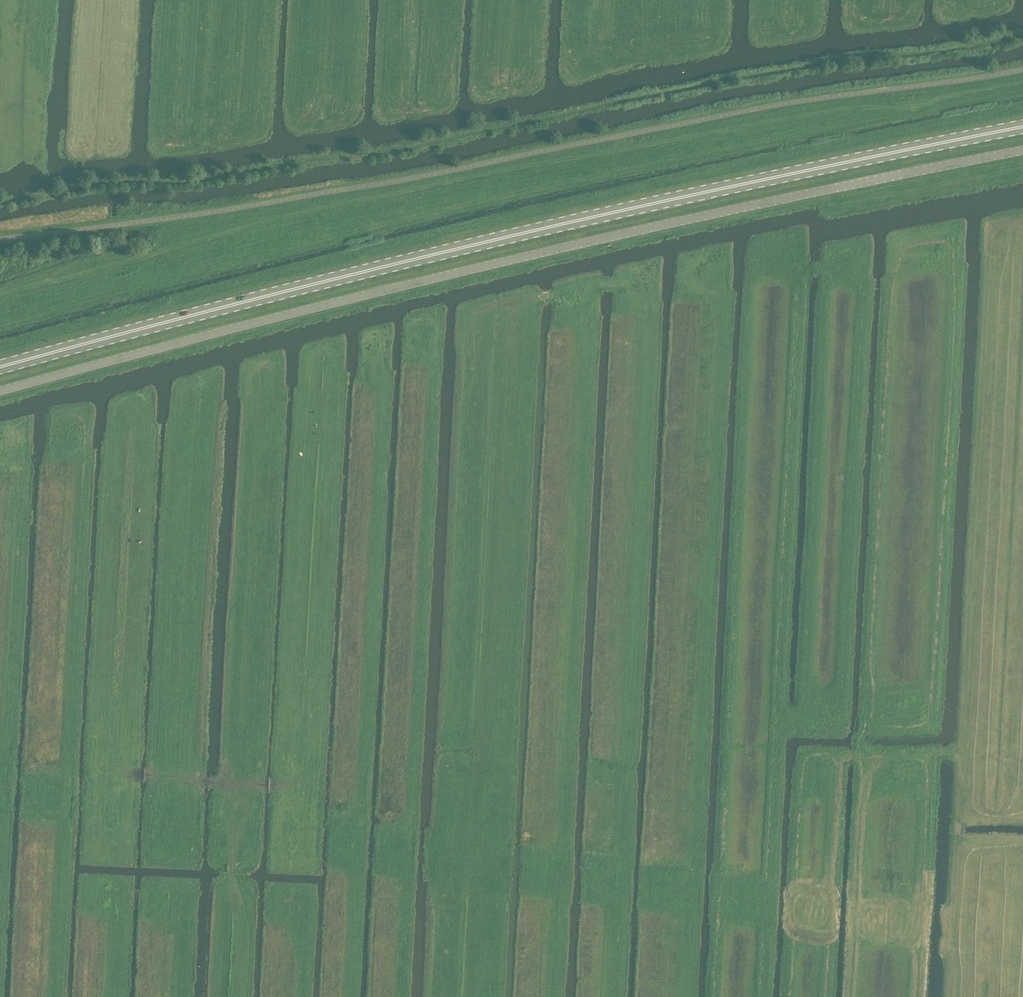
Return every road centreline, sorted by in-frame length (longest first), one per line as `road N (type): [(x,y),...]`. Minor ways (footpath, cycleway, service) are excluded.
road 1 (primary): [(0,367),(592,216),(1022,126)]
road 2 (unclassified): [(1022,148),(533,253),(0,389)]
road 3 (track): [(0,200),(70,181),(408,148),(792,68),(1022,35)]

